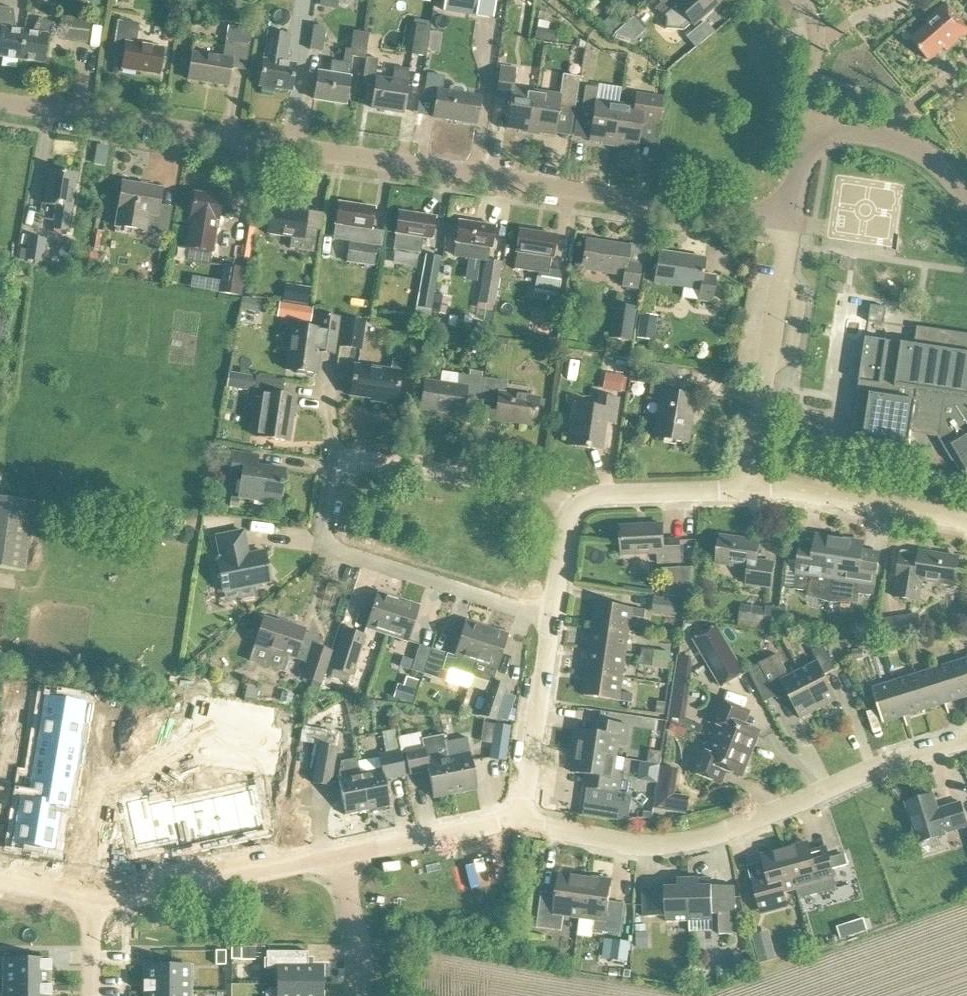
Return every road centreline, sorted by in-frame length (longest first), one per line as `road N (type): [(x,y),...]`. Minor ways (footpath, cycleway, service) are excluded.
road 1 (unclassified): [(790,226),(0,104)]
road 2 (residential): [(551,621),(326,547),(322,527),(340,457),(530,487),(566,518)]
road 3 (residential): [(523,818),(604,842),(701,841),(885,762),(966,737)]
road 4 (residential): [(745,489),(790,226)]
road 5 (residential): [(93,903),(342,858)]
road 6 (residential): [(966,522),(745,489)]
road 7 (residential): [(523,818),(551,621)]
road 8 (residential): [(566,518),(599,495),(745,489)]
road 9 (residential): [(342,858),(523,818)]
road 10 (unclassified): [(966,198),(912,147),(808,127)]
road 11 (residential): [(359,995),(364,966),(342,858)]
road 12 (residential): [(808,127),(817,38),(802,0)]

